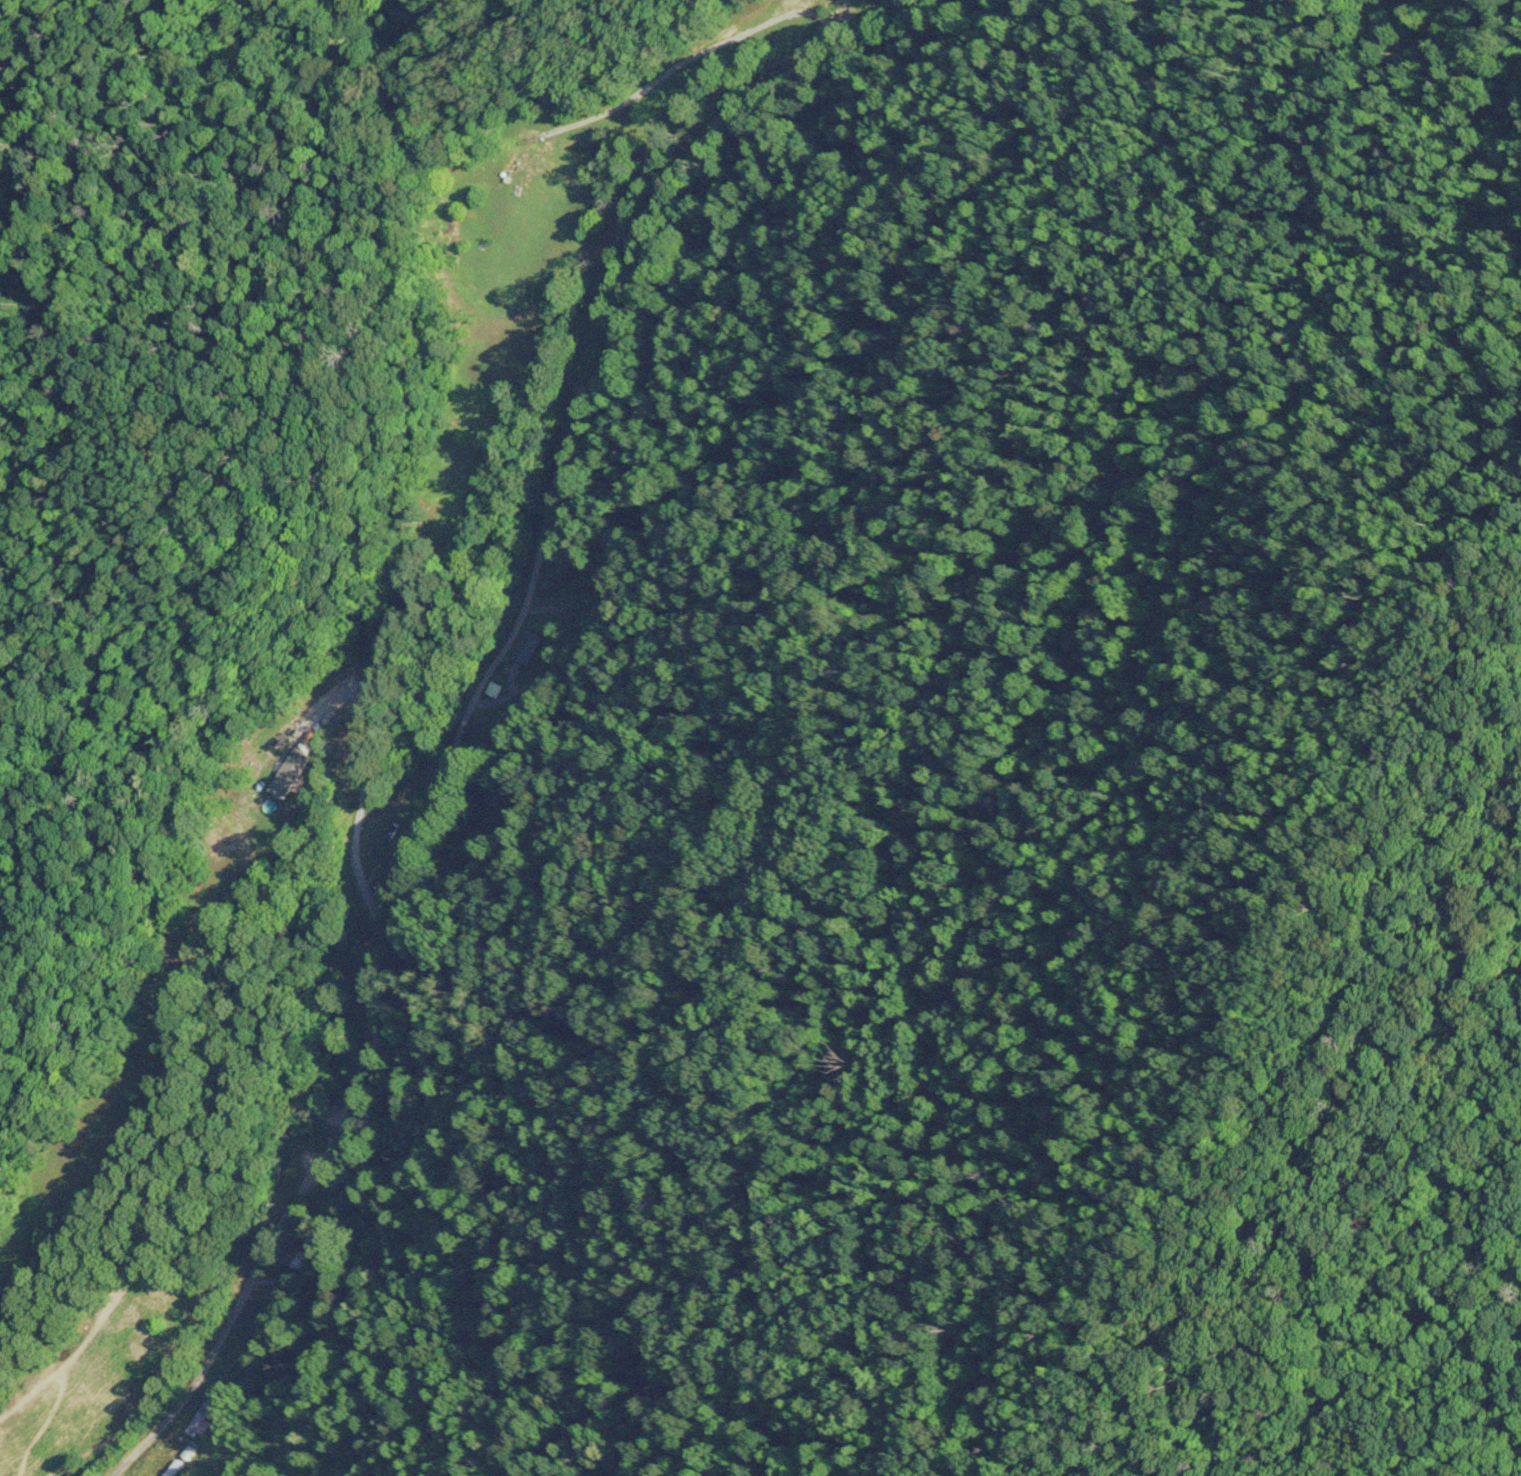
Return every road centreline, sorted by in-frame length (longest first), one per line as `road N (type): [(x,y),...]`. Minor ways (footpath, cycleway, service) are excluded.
road 1 (residential): [(130,1475),(171,1404),(210,1294),(358,1073),(363,949),(405,766),(517,413),(683,124),(806,22),(806,0)]

